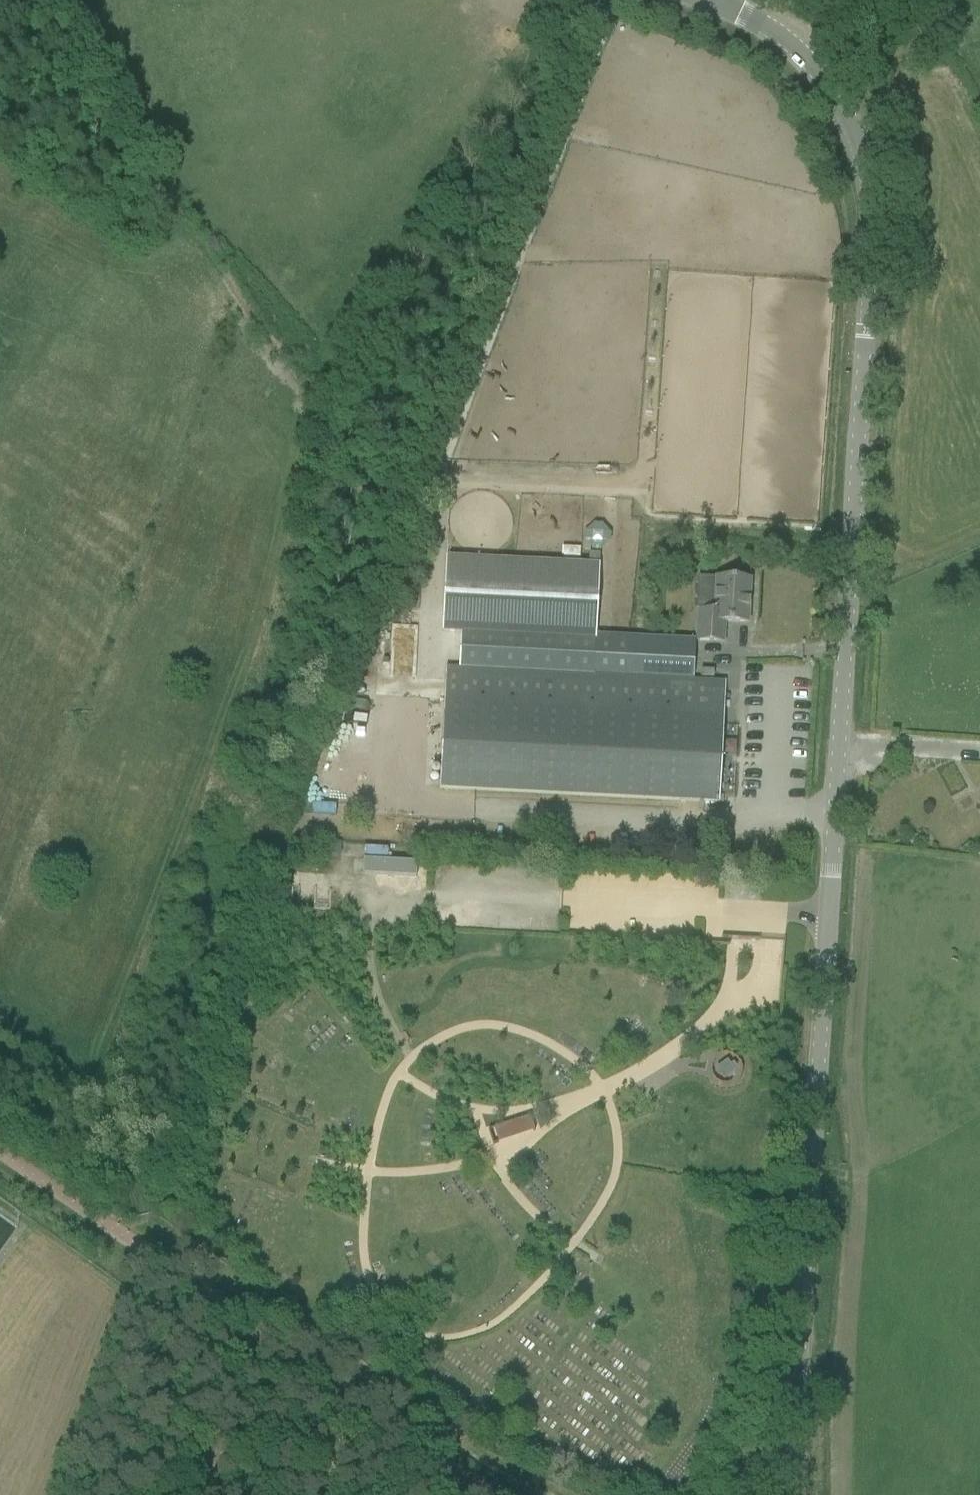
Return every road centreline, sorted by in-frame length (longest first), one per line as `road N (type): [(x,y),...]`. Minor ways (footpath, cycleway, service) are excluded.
road 1 (tertiary): [(714,0),(810,64),(856,149),(870,255),(797,1494)]

